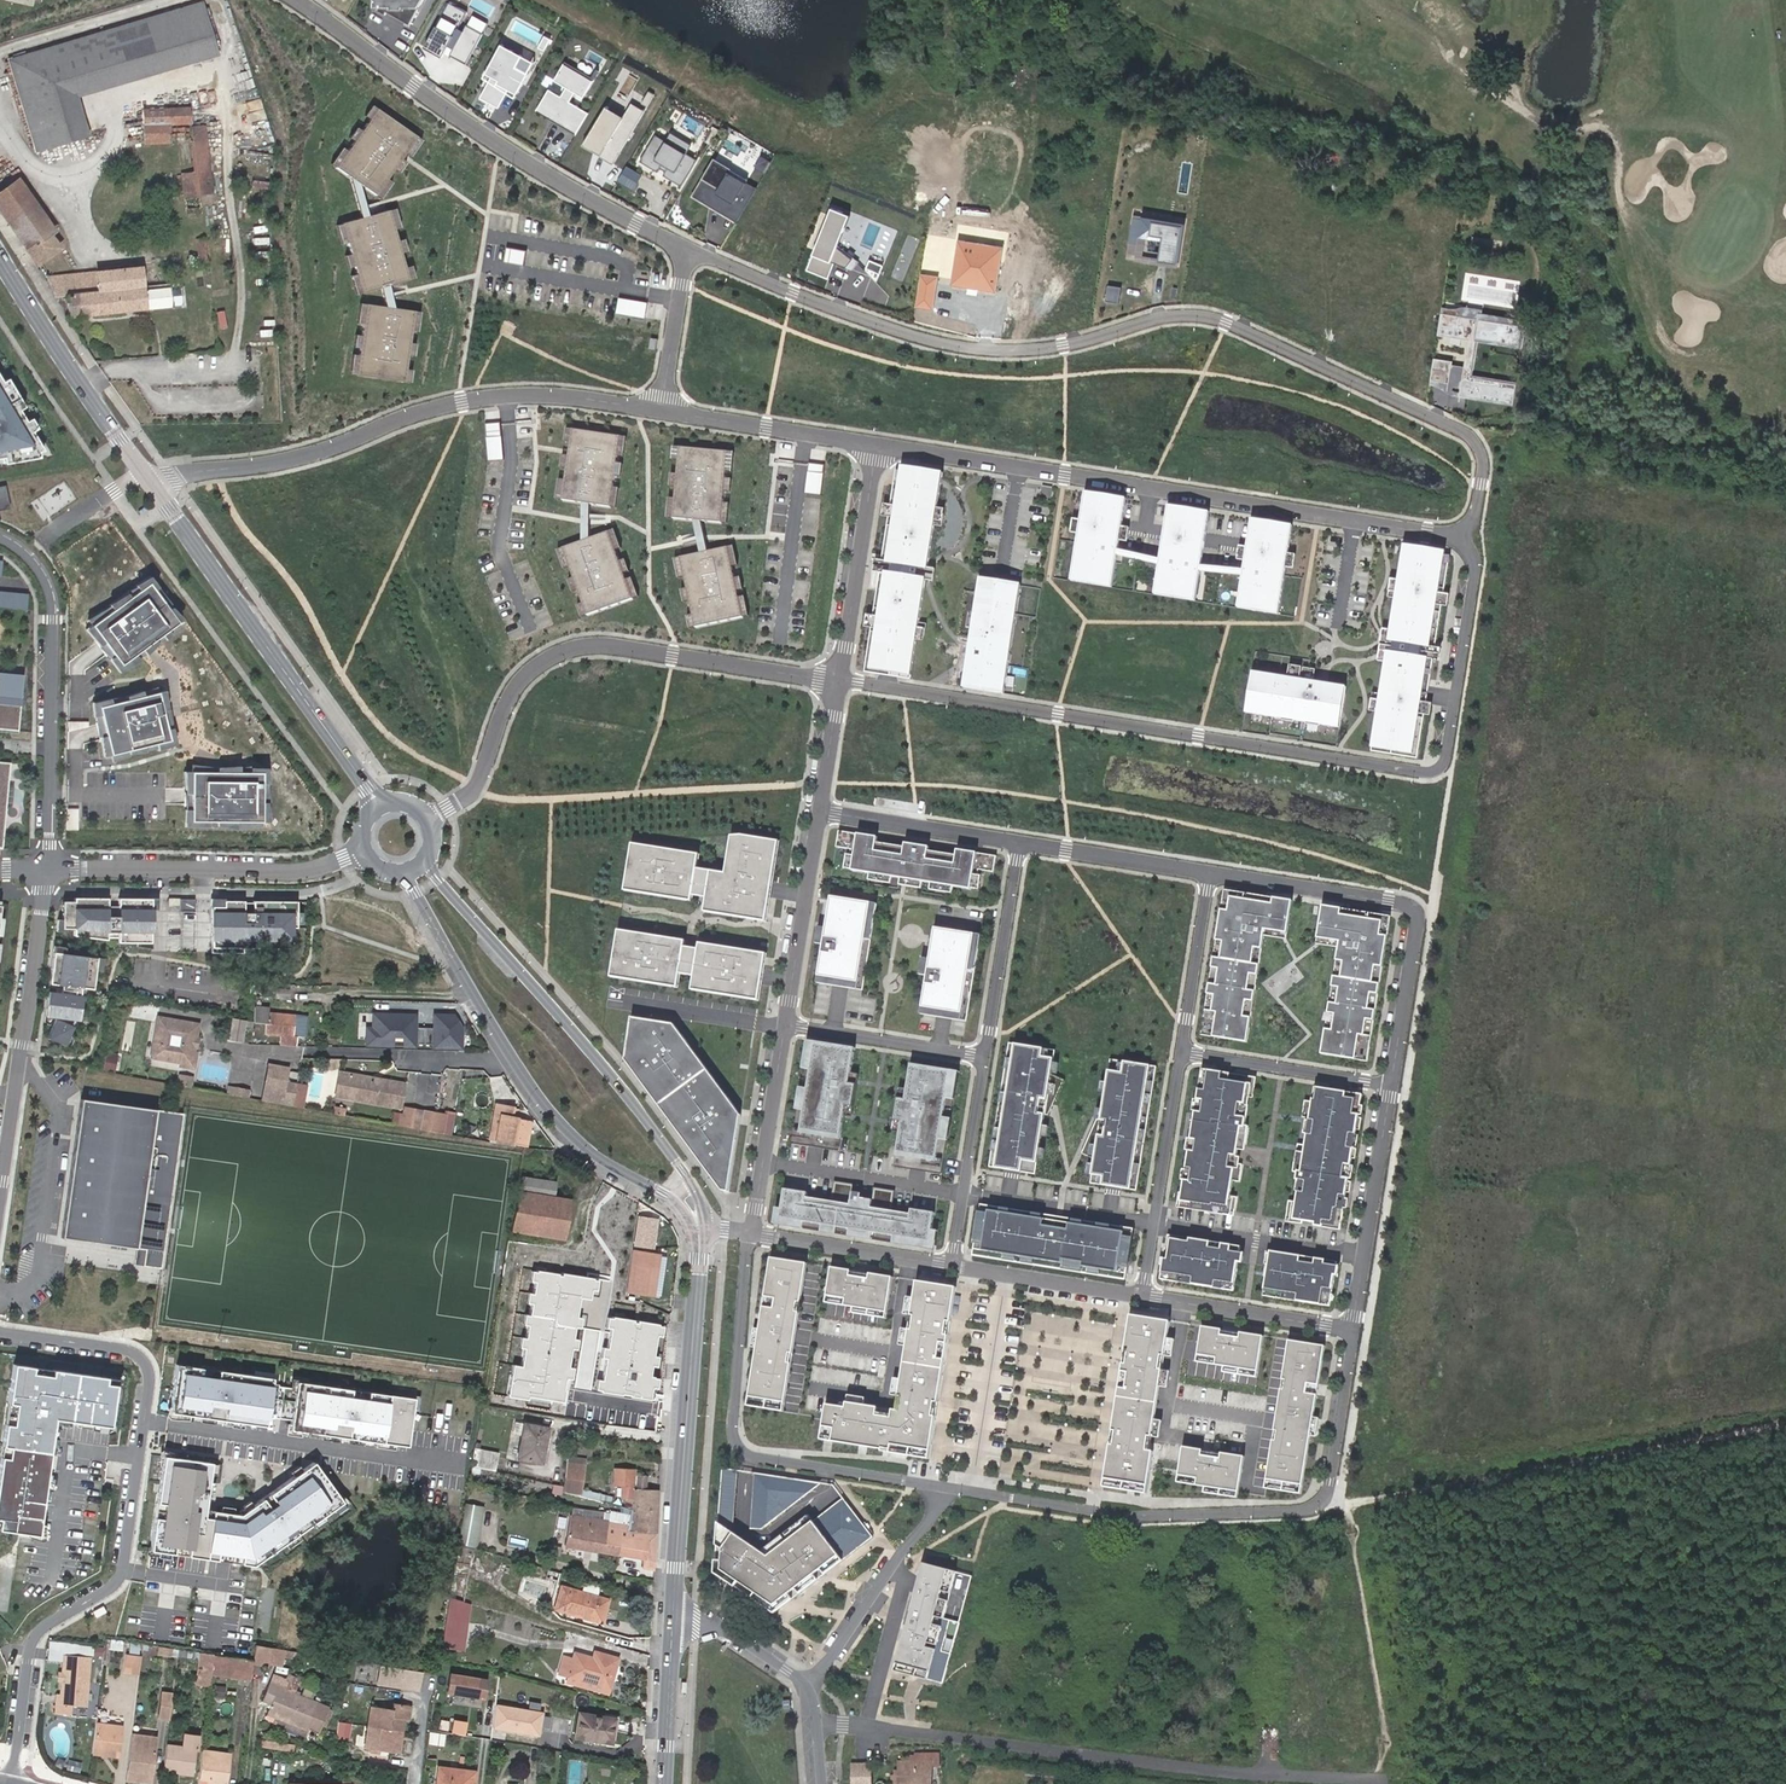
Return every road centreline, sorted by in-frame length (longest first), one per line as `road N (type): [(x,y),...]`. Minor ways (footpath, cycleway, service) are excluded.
road 1 (residential): [(1459,535),(1476,518),(1483,466),(1465,433),(1217,319),(1160,316),(1065,346),(969,348),(824,306),(686,247)]
road 2 (residential): [(1459,535),(1474,570),(1445,759),(1426,772),(839,681)]
road 3 (residential): [(0,1328),(129,1352),(148,1372),(125,1567),(118,1582),(38,1632),(31,1645),(13,1783)]
road 4 (residential): [(1459,535),(877,442)]
road 5 (residential): [(1353,1331),(1327,1496),(1315,1509),(1130,1517),(940,1487)]
road 6 (residential): [(664,408),(506,395),(419,415),(298,458),(153,485)]
road 7 (residential): [(839,681),(607,644),(552,655),(518,681),(475,787),(428,819)]
road 8 (track): [(1327,1496),(1347,1508),(1785,1421)]
road 9 (residential): [(686,247),(524,162),(296,0)]
road 10 (tertiary): [(396,874),(546,1109),(598,1159),(673,1202)]
road 11 (residential): [(940,1487),(744,1453),(732,1430),(752,1233)]
road 12 (tertiary): [(691,1182),(583,1043),(438,878),(428,855)]
road 13 (tertiary): [(701,1227),(672,1620)]
road 14 (tertiary): [(153,485),(378,805)]
road 15 (residential): [(0,540),(33,563),(49,597),(46,871)]
road 16 (residential): [(362,851),(297,871),(46,871)]
road 17 (tertiary): [(0,259),(153,485)]
road 18 (residential): [(1391,1086),(1353,1331)]
road 19 (residential): [(1181,1054),(1142,1295)]
road 20 (residential): [(940,1487),(935,1511),(807,1689)]
road 21 (residential): [(839,681),(877,442)]
road 22 (residential): [(877,442),(664,408)]
road 23 (residential): [(786,1024),(820,812)]
road 24 (residential): [(1020,844),(986,1056)]
road 25 (residential): [(1142,1295),(1353,1331)]
road 26 (residential): [(986,1056),(952,1266)]
road 27 (residential): [(1181,1054),(1391,1086)]
road 28 (residential): [(752,1233),(786,1024)]
road 29 (residential): [(752,1233),(952,1266)]
road 30 (residential): [(786,1024),(986,1056)]
road 31 (residential): [(1020,844),(820,812)]
road 32 (residential): [(1406,905),(1209,874)]
road 33 (residential): [(952,1266),(1142,1295)]
road 34 (residential): [(1209,874),(1020,844)]
road 35 (residential): [(1406,905),(1417,925),(1391,1086)]
road 36 (residential): [(1209,874),(1181,1054)]
road 37 (residential): [(22,1043),(46,871)]
road 38 (tertiary): [(672,1620),(664,1783)]
road 39 (residential): [(686,247),(664,408)]
road 40 (residential): [(672,1620),(728,1630),(807,1689)]
road 41 (residential): [(22,1043),(0,1196)]
road 42 (residential): [(820,812),(839,681)]

